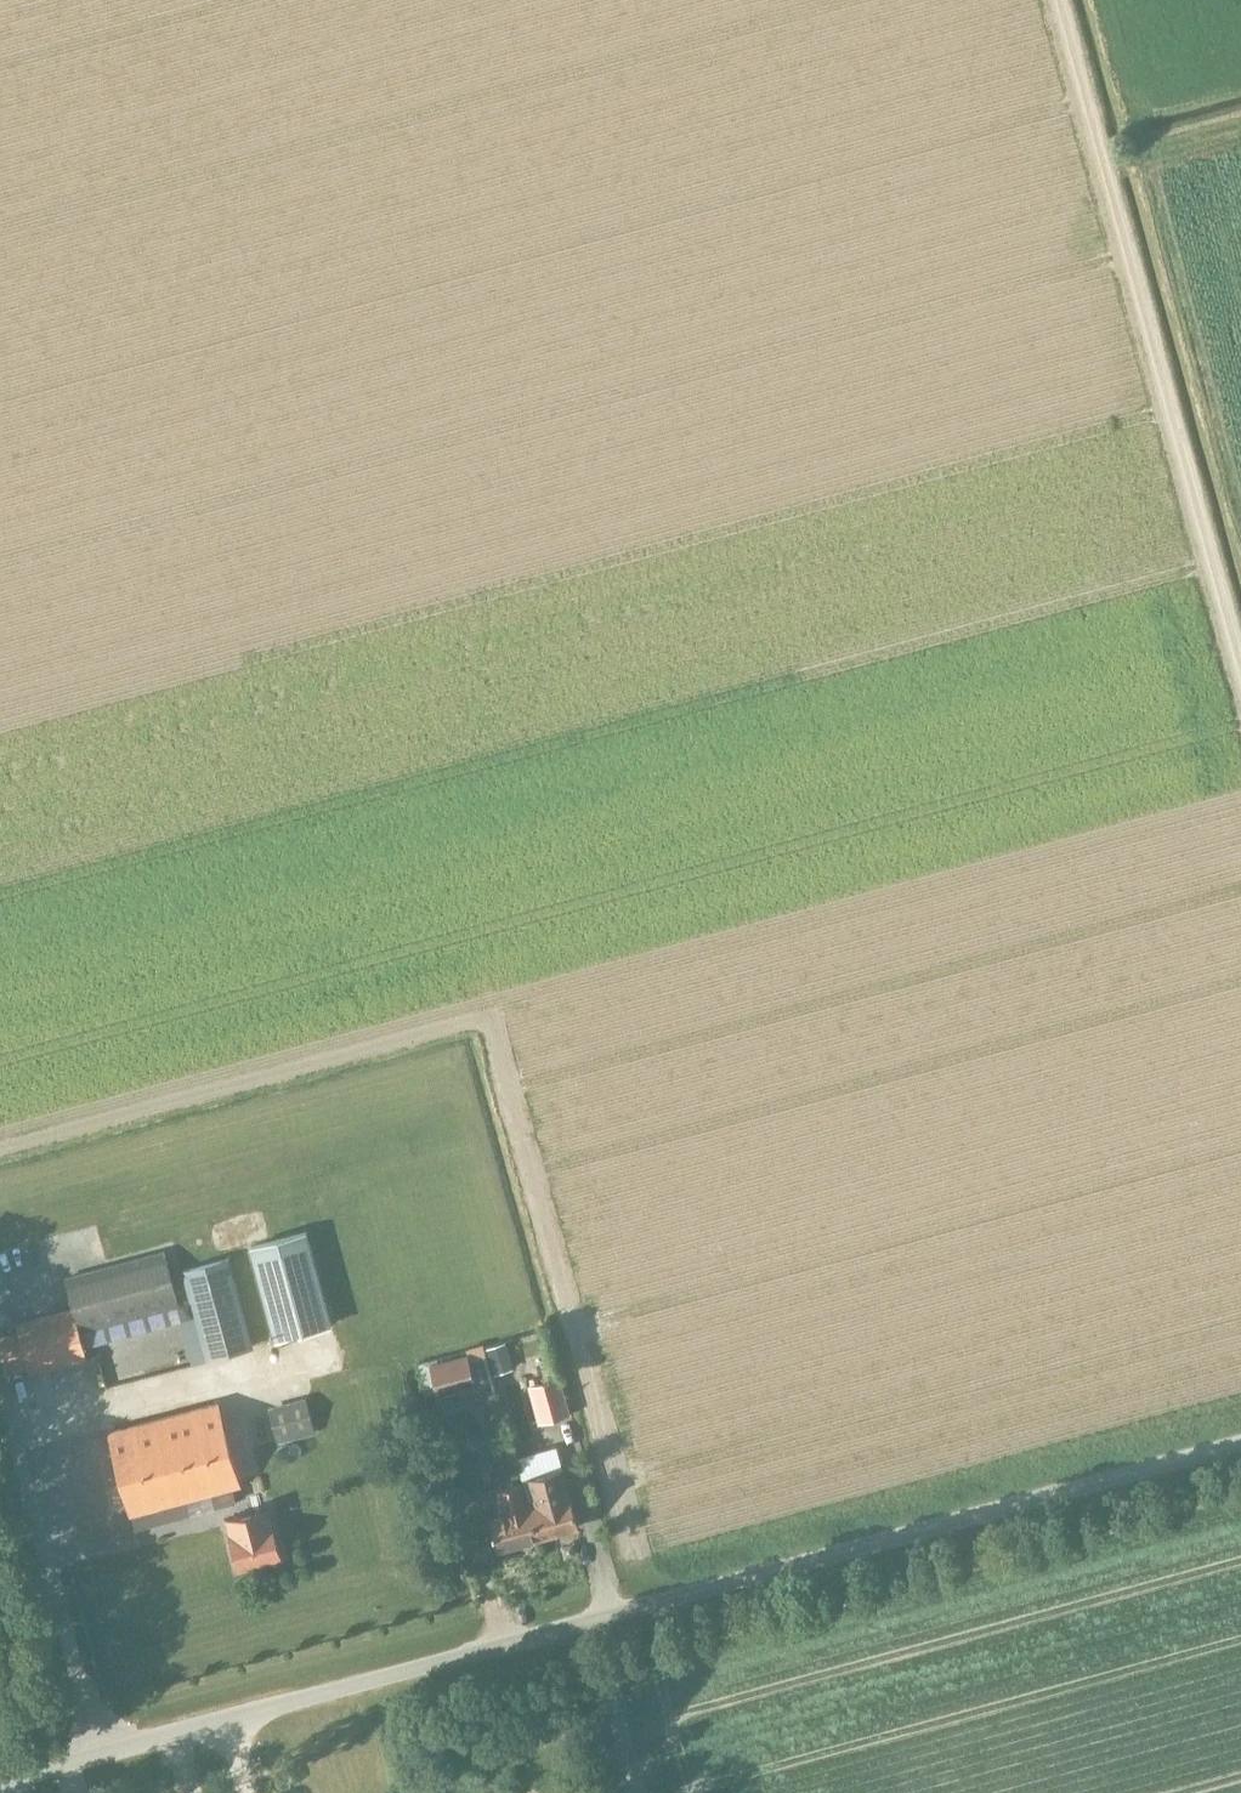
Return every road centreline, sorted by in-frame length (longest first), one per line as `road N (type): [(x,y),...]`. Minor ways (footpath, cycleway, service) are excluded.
road 1 (unclassified): [(0,1781),(1240,1443)]
road 2 (track): [(1061,0),(1240,665)]

